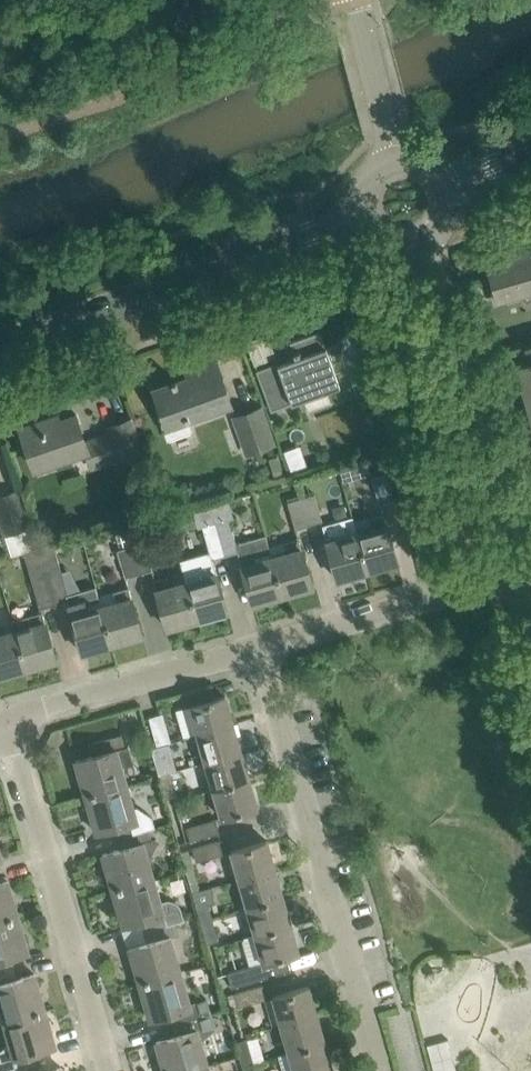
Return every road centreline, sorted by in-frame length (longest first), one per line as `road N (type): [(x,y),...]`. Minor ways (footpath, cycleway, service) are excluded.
road 1 (residential): [(379,1070),(257,650)]
road 2 (tertiary): [(0,338),(362,215)]
road 3 (residential): [(108,1070),(9,719)]
road 4 (residential): [(515,573),(418,244)]
road 5 (residential): [(257,650),(515,573)]
road 6 (residential): [(9,719),(257,650)]

